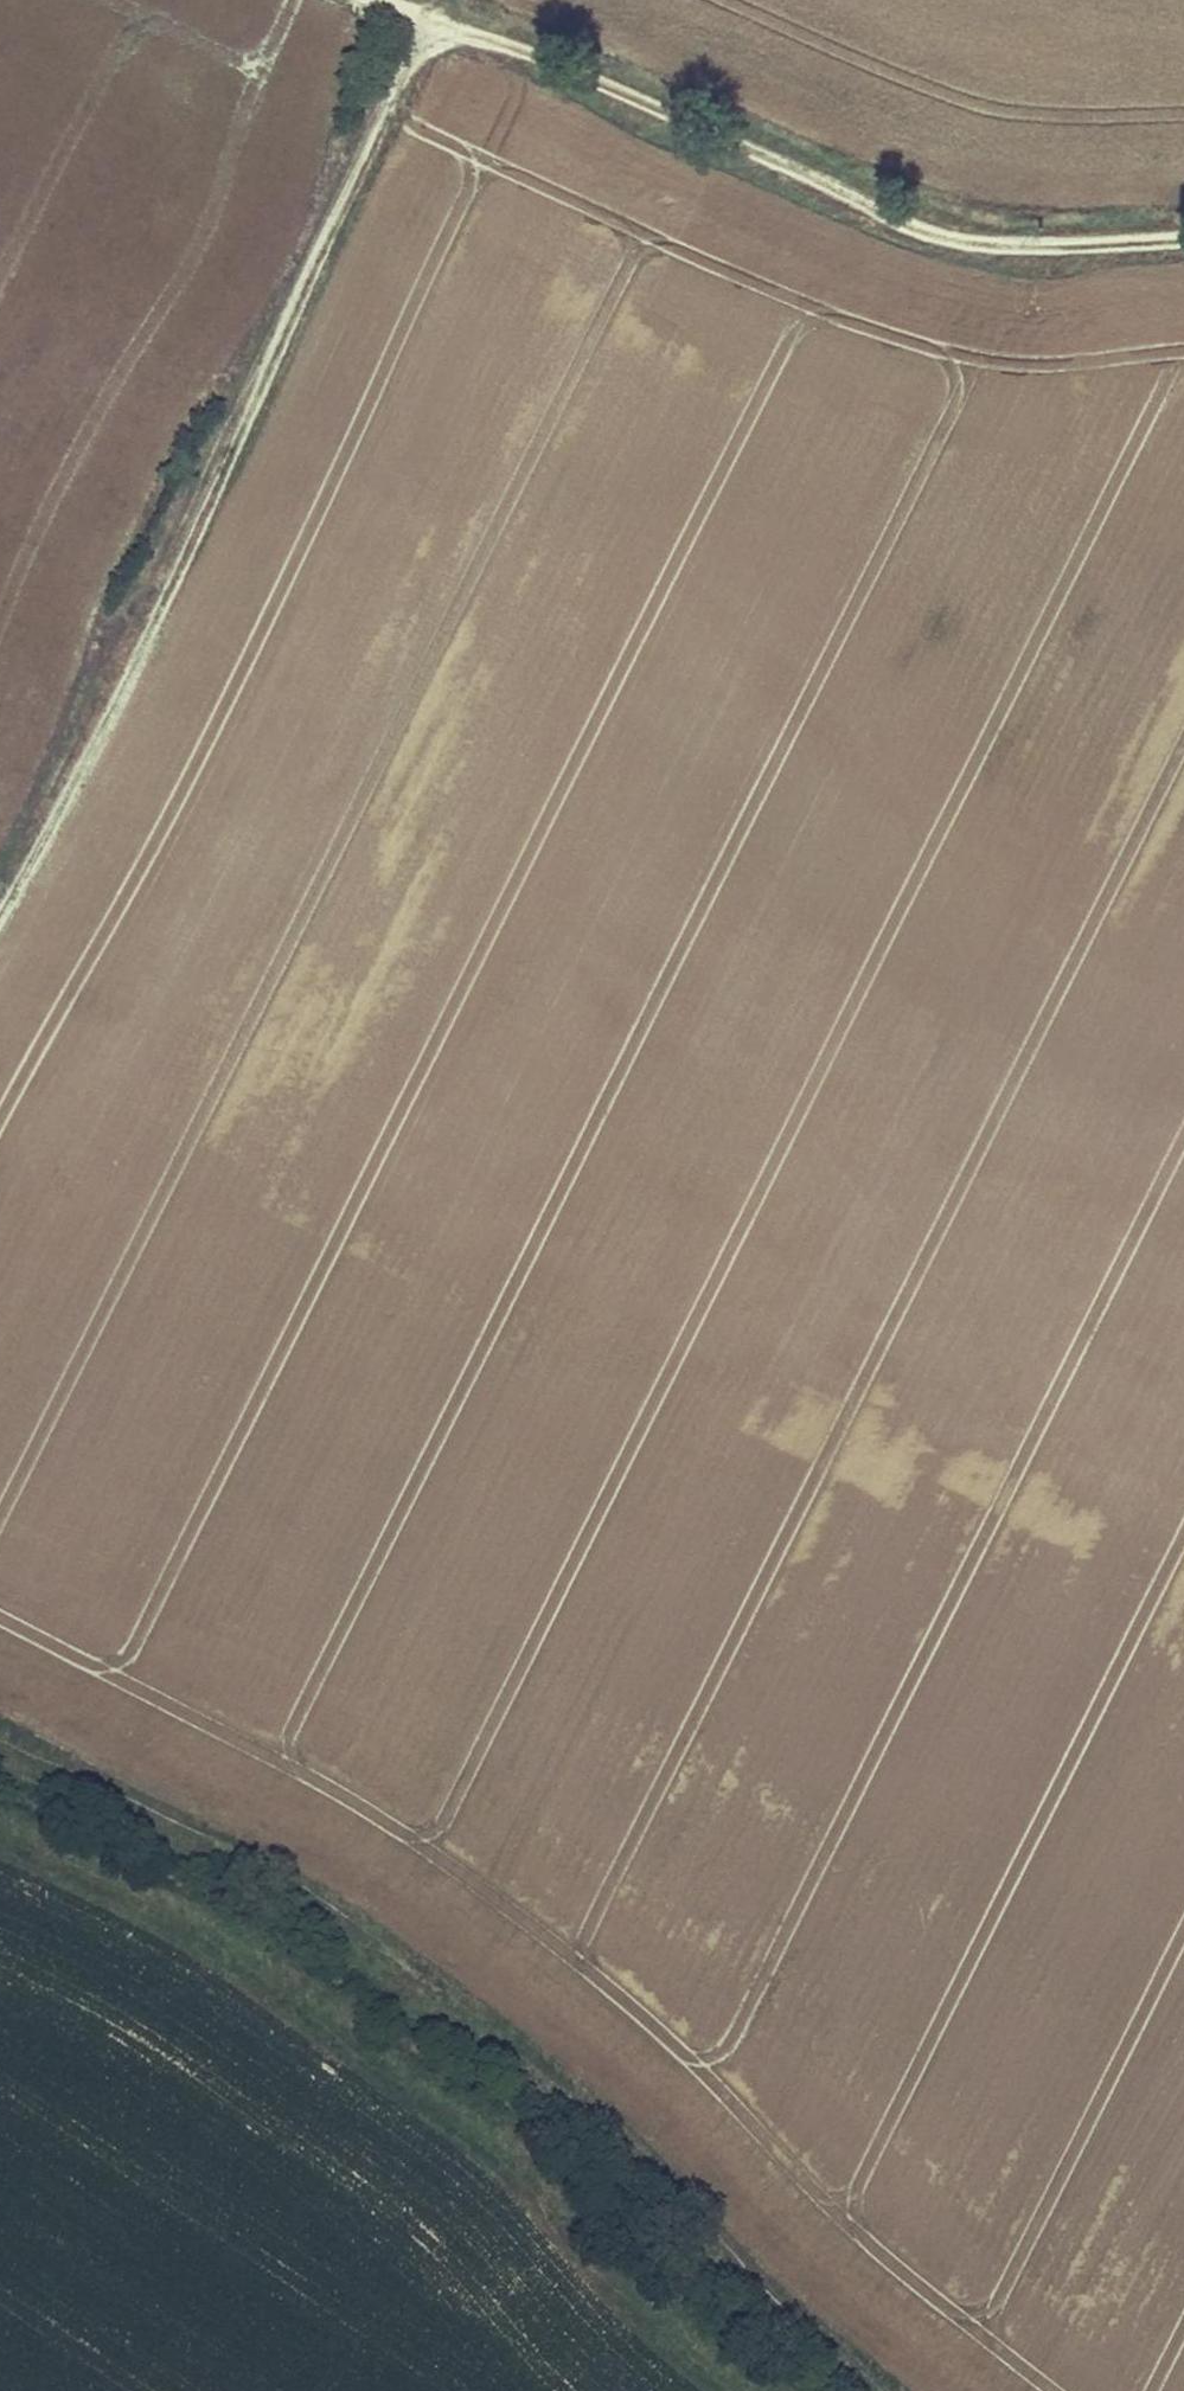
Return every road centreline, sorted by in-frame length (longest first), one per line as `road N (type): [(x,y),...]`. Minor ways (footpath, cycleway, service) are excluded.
road 1 (track): [(0,903),(159,603),(333,217),(431,24)]
road 2 (track): [(1183,245),(997,249),(934,236),(384,0)]

